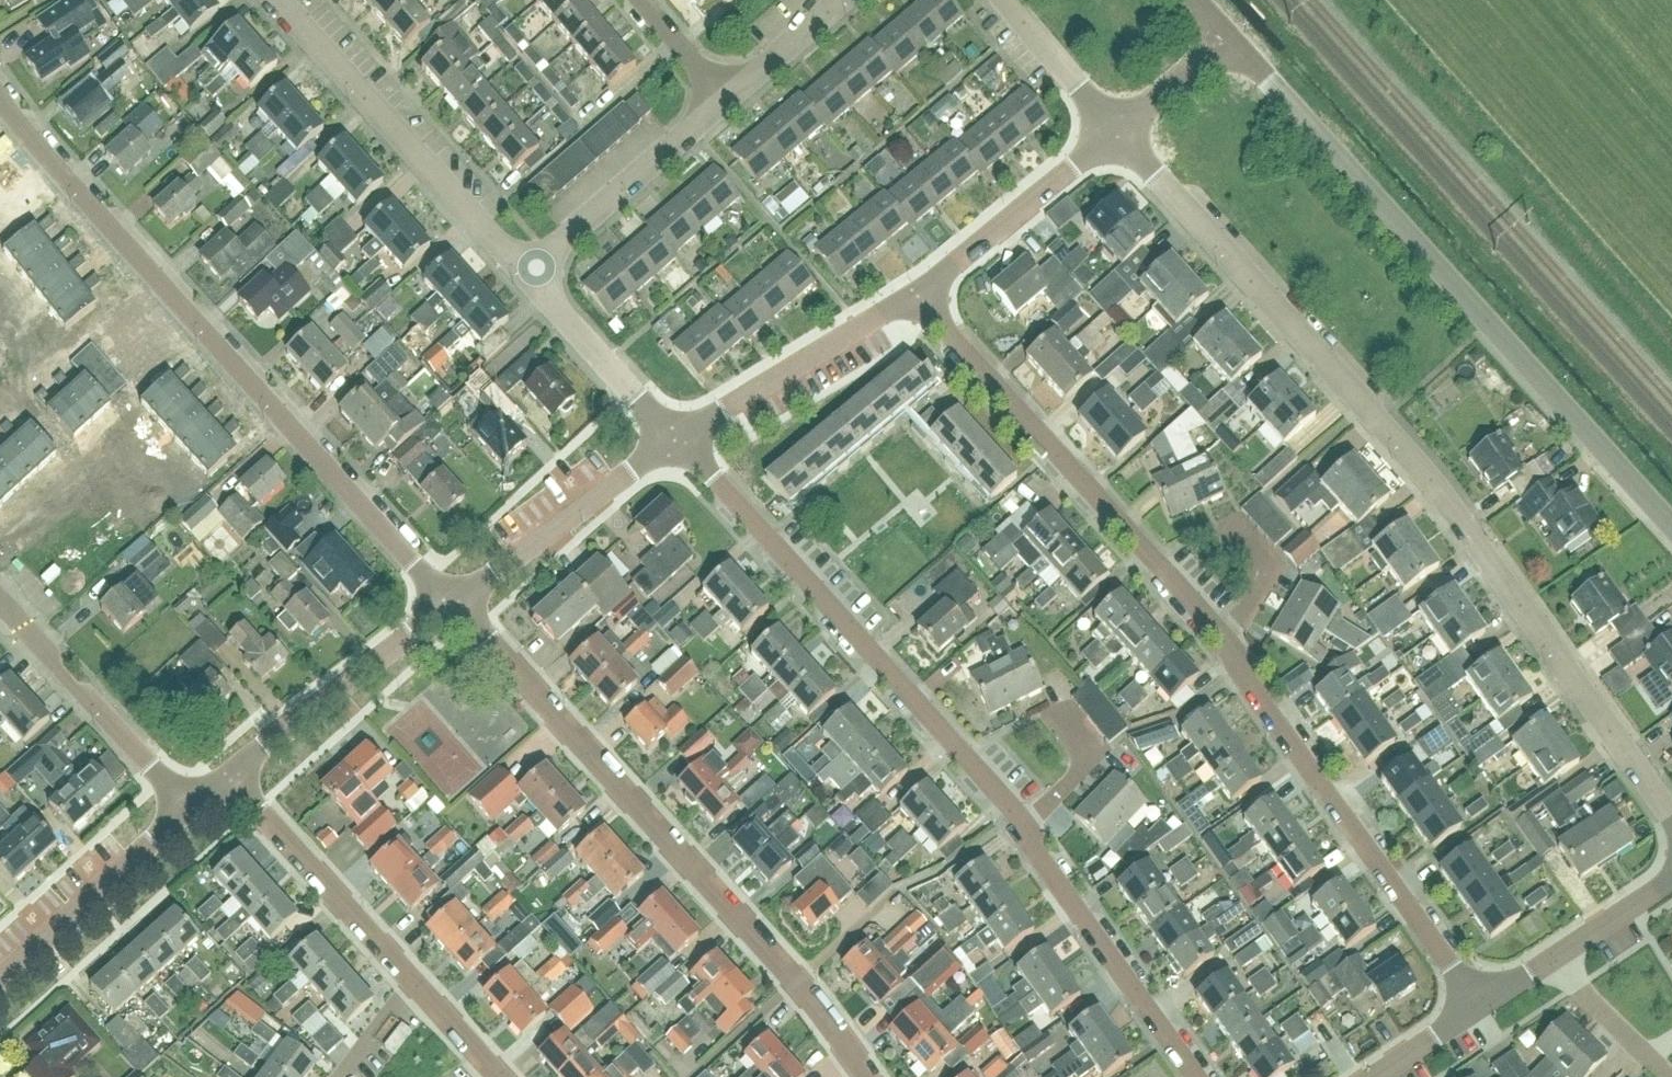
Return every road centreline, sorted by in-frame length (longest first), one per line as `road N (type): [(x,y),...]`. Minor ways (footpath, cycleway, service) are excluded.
road 1 (residential): [(1671,815),(1444,495),(1114,135)]
road 2 (residential): [(451,603),(0,104)]
road 3 (unclassified): [(1671,528),(1228,40)]
road 4 (residential): [(865,1076),(784,970),(451,603)]
road 5 (residential): [(1024,827),(676,439)]
road 6 (residential): [(1219,644),(913,294)]
road 7 (residential): [(1480,1012),(1219,644)]
road 8 (residential): [(527,276),(274,0)]
road 9 (residential): [(1196,1076),(1024,827)]
road 10 (residential): [(227,777),(451,603)]
road 11 (residential): [(451,603),(676,439)]
road 12 (residential): [(676,439),(913,294)]
road 13 (residential): [(186,806),(0,603)]
road 14 (residential): [(412,980),(227,777)]
road 15 (residential): [(527,276),(725,102)]
road 16 (residential): [(913,294),(1114,135)]
road 17 (residential): [(0,975),(186,806)]
road 18 (residential): [(676,439),(527,276)]
road 19 (residential): [(1114,135),(1000,0)]
road 20 (residential): [(1667,1076),(1554,964)]
road 21 (residential): [(725,102),(846,0)]
road 22 (residential): [(1024,827),(1094,756),(1060,710)]
road 23 (residential): [(1219,644),(1270,574),(1233,524)]
road 24 (residential): [(1114,135),(1228,40)]
road 25 (residential): [(1554,964),(1671,880)]
road 26 (residential): [(725,102),(638,0)]
road 27 (residential): [(498,1076),(412,980)]
road 28 (residential): [(341,1076),(412,980)]

